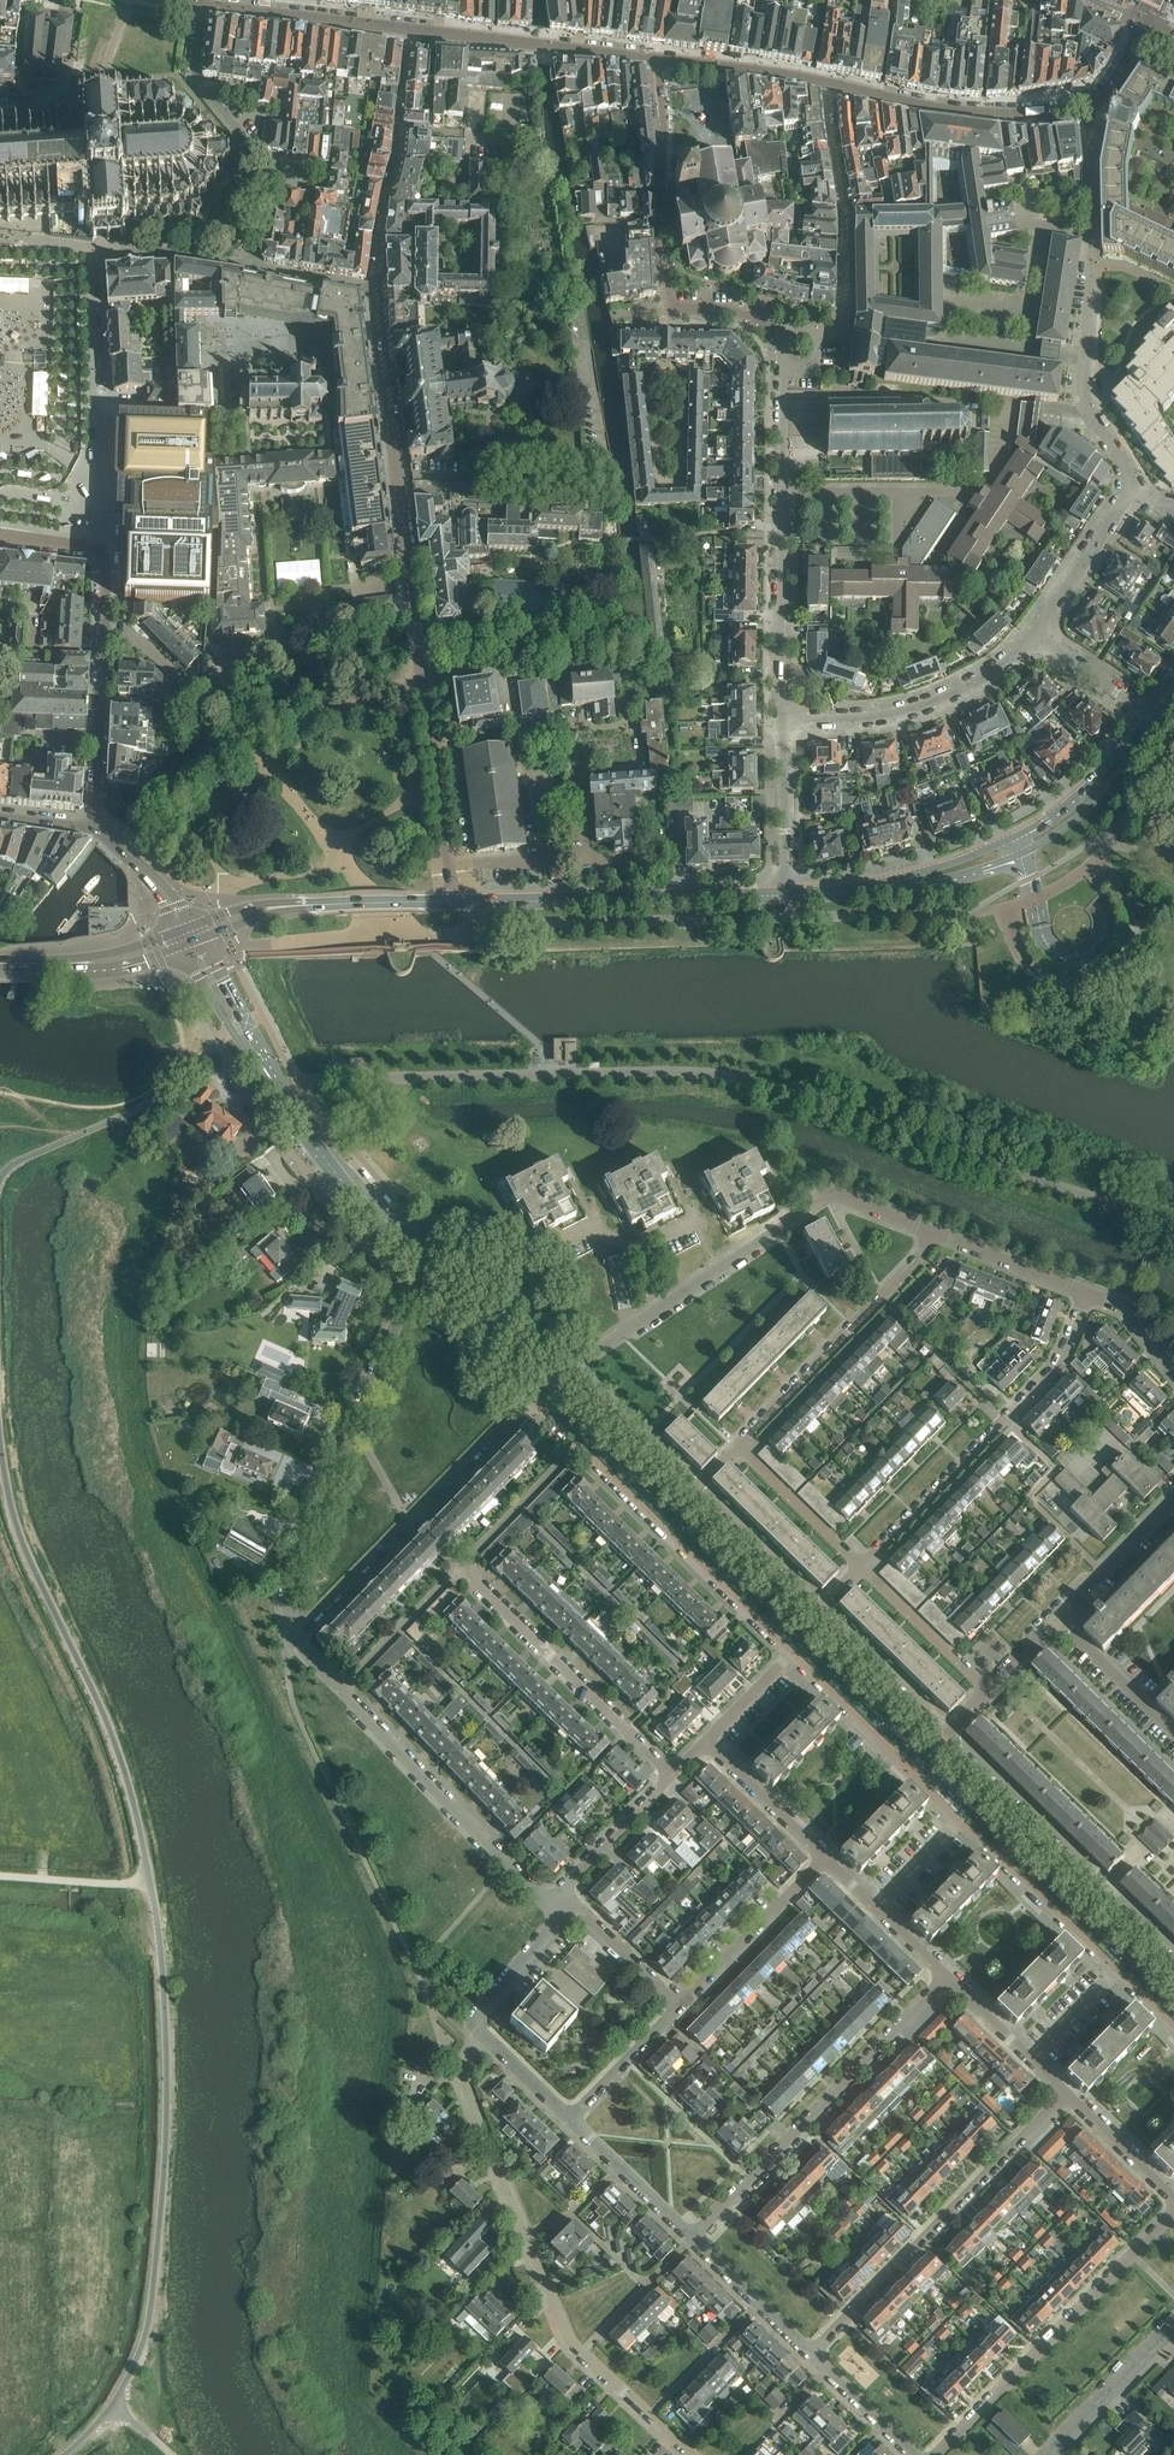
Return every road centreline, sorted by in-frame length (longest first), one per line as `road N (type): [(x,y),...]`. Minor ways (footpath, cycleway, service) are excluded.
road 1 (residential): [(373,289),(454,900)]
road 2 (residential): [(1034,635),(1133,483),(1082,391),(1090,268),(1086,105)]
road 3 (tertiary): [(920,1756),(543,1388)]
road 4 (residential): [(95,547),(87,251),(167,250),(247,265)]
road 5 (residential): [(1086,105),(961,110),(658,58)]
road 6 (residential): [(931,1233),(830,1196),(567,1372)]
road 7 (secondary): [(786,894),(880,885),(1018,845),(1087,799),(1150,725)]
road 8 (tertiary): [(421,1270),(315,1146),(193,933)]
road 9 (residential): [(293,1628),(286,1574),(421,1270)]
road 10 (residential): [(560,1904),(541,1897),(340,1688),(293,1628)]
road 11 (residential): [(674,1775),(409,1519)]
road 12 (residential): [(694,2242),(946,1977)]
road 13 (residential): [(810,2354),(1067,2095)]
road 14 (residential): [(528,1399),(789,1652)]
road 15 (tertiary): [(1173,2006),(920,1756)]
road 16 (unclassified): [(782,370),(782,721)]
road 17 (residential): [(933,2454),(1173,2212)]
road 18 (secondary): [(454,900),(786,894)]
road 19 (residential): [(1173,1963),(941,1735)]
road 20 (residential): [(737,1445),(919,1260),(931,1233)]
road 21 (residential): [(204,4),(195,76),(264,163),(247,265)]
road 22 (residential): [(692,2454),(573,2344),(527,2232)]
road 23 (residential): [(782,721),(916,707),(983,678),(1034,635)]
road 24 (secondary): [(193,933),(268,907),(454,900)]
road 25 (residential): [(373,289),(409,27)]
road 26 (residential): [(658,58),(438,30)]
road 27 (residential): [(956,1821),(982,1837),(1117,1970)]
road 28 (residential): [(527,2232),(461,2073),(482,2033)]
road 29 (residential): [(1102,1571),(1030,1497),(1057,1469),(1006,1419)]
road 30 (unclassified): [(660,218),(668,307),(738,311),(783,332)]
road 31 (residential): [(862,1567),(1006,1419)]
road 32 (residential): [(680,2005),(824,1858)]
road 33 (residential): [(100,826),(105,626)]
road 34 (secondary): [(0,962),(101,960),(193,933)]
road 35 (residential): [(1048,2454),(1173,2328)]
road 36 (residential): [(816,1614),(691,1492)]
road 37 (residential): [(862,1567),(737,1445)]
road 38 (residential): [(987,1689),(862,1567)]
road 39 (residential): [(941,1735),(816,1614)]
road 40 (residential): [(560,1904),(572,1879),(674,1775)]
road 41 (unclassified): [(782,721),(786,894)]
road 42 (residential): [(691,1492),(567,1372)]
road 43 (tertiary): [(543,1388),(421,1270)]
road 44 (residential): [(409,1519),(528,1399)]
road 45 (residential): [(1087,1294),(931,1233)]
road 46 (residential): [(789,1652),(908,1769)]
road 47 (residential): [(824,1858),(705,1742)]
road 48 (residential): [(1173,1731),(1058,1616)]
road 49 (residential): [(365,22),(204,4)]
road 50 (residential): [(810,2354),(694,2242)]
road 51 (unclassified): [(658,58),(660,218)]
road 52 (residential): [(293,1628),(409,1519)]
road 53 (residential): [(569,2119),(680,2005)]
road 54 (residential): [(680,2005),(585,1914),(560,1904)]
road 55 (residential): [(482,2033),(478,2010),(560,1904)]
road 56 (residential): [(1006,1419),(1059,1365),(1087,1294)]
road 57 (residential): [(1173,2198),(1067,2095)]
road 58 (unclassified): [(1150,725),(1034,635)]
road 59 (residential): [(912,2454),(810,2354)]
road 60 (residential): [(193,933),(100,826)]
road 61 (residential): [(214,712),(146,646),(105,626)]
road 62 (residential): [(247,265),(373,289)]
road 63 (residential): [(1030,2059),(1117,1970)]
road 64 (residential): [(705,1742),(789,1652)]
road 65 (residential): [(569,2119),(482,2033)]
road 66 (residential): [(1173,1371),(1128,1309),(1087,1294)]

